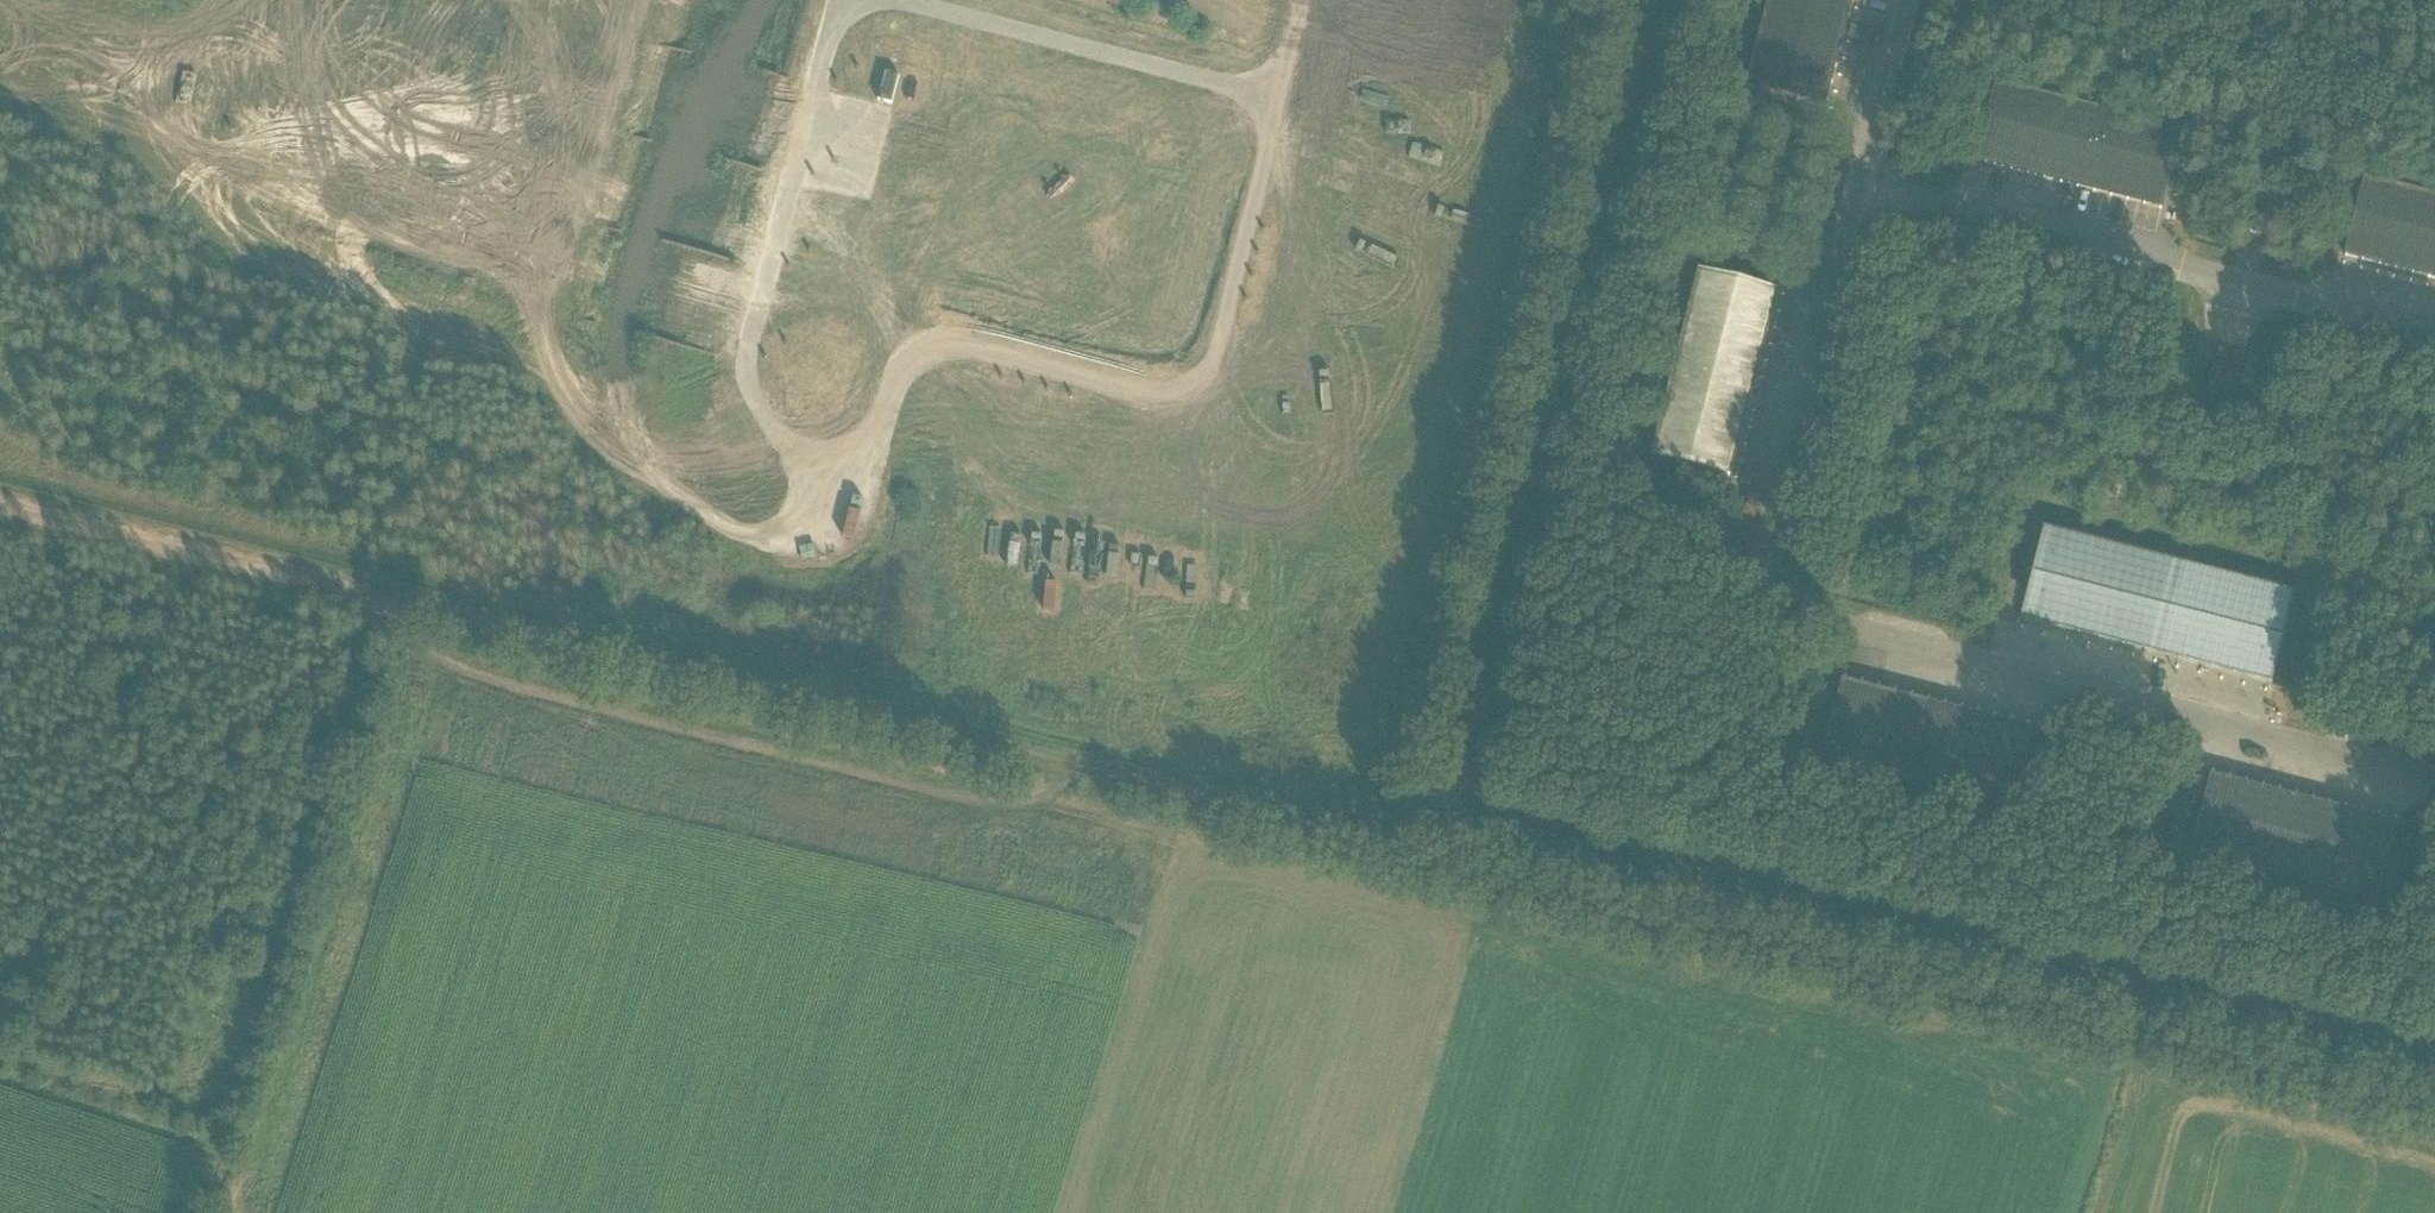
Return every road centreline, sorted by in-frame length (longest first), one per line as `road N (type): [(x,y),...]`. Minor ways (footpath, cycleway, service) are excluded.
road 1 (track): [(0,499),(1341,830),(1491,832),(2434,1061)]

